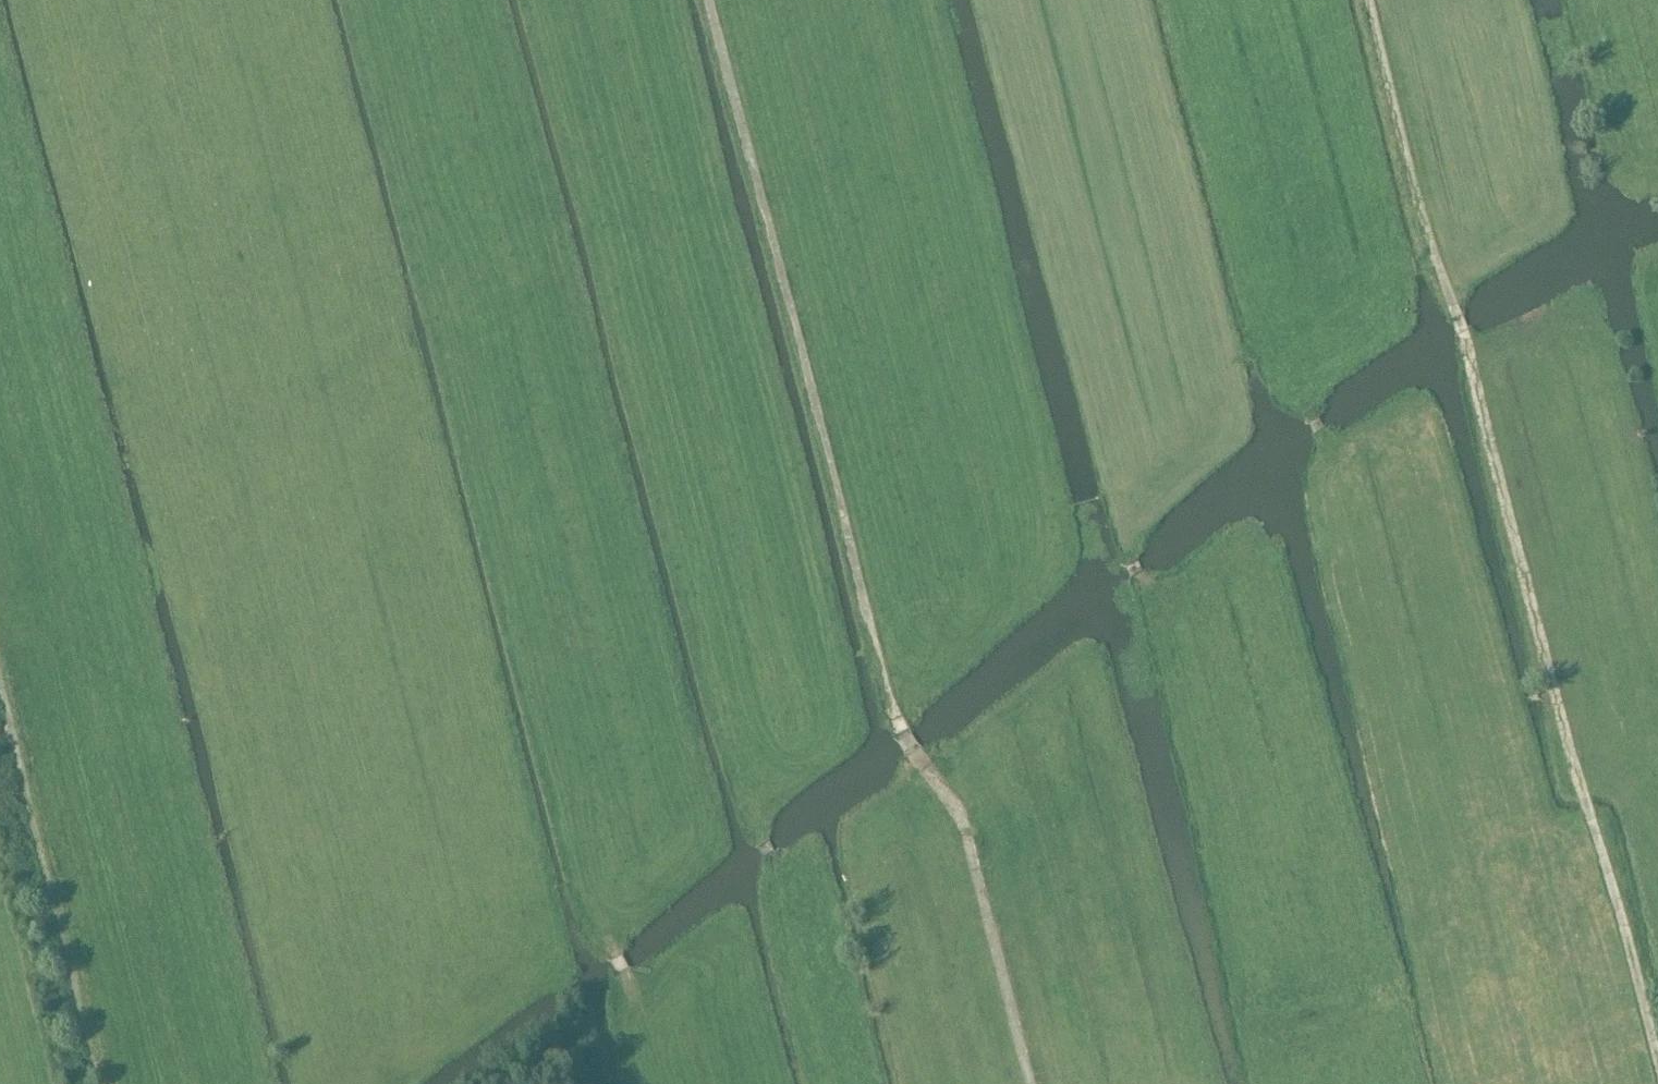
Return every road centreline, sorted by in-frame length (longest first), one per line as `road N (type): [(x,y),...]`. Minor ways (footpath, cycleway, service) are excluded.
road 1 (track): [(1029,1083),(960,812),(885,694),(707,0)]
road 2 (track): [(1657,1083),(1367,0)]
road 3 (track): [(99,1083),(0,689)]

